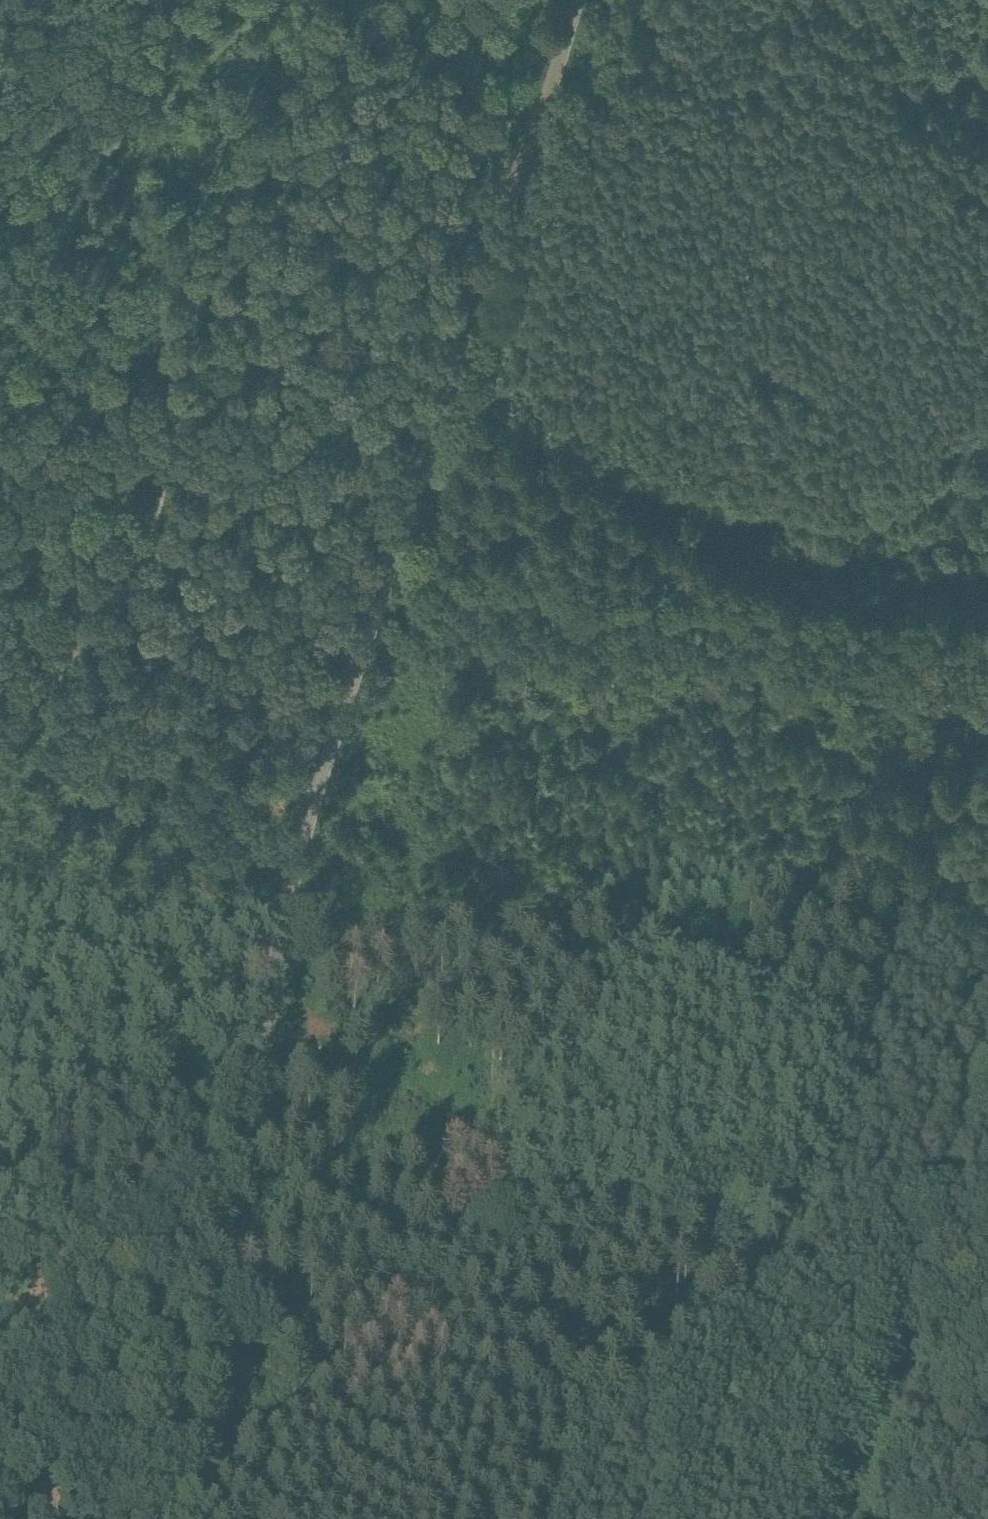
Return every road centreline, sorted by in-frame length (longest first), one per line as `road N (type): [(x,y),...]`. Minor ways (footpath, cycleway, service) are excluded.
road 1 (unclassified): [(203,1518),(233,1239),(289,895),(475,294),(575,0)]

